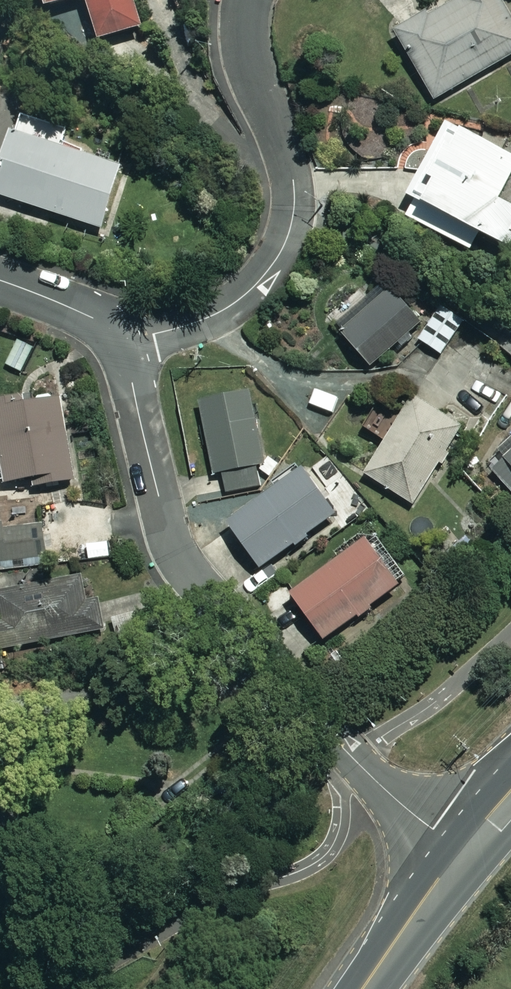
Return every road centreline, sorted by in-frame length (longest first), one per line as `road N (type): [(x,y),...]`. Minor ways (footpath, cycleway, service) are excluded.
road 1 (residential): [(121,339),(164,523),(184,565),(355,761),(461,850)]
road 2 (residential): [(121,339),(210,317),(255,288),(281,254),(288,173),(254,60),(250,0)]
road 3 (secondary): [(461,850),(362,988)]
road 4 (residential): [(0,281),(92,318),(121,339)]

